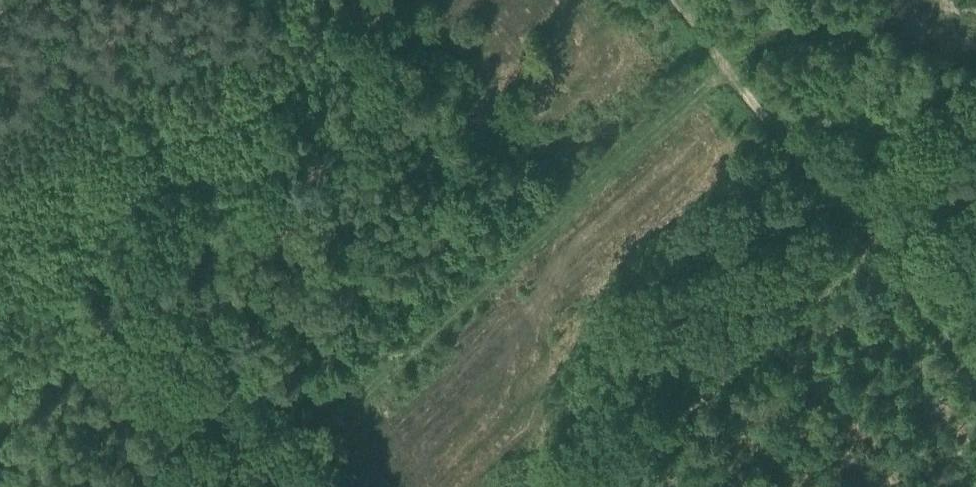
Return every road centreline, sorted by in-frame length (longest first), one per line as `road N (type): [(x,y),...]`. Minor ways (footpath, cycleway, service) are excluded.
road 1 (track): [(675,0),(975,378)]
road 2 (track): [(0,196),(111,120),(276,89),(299,58),(313,0)]
road 3 (track): [(872,248),(581,486)]

